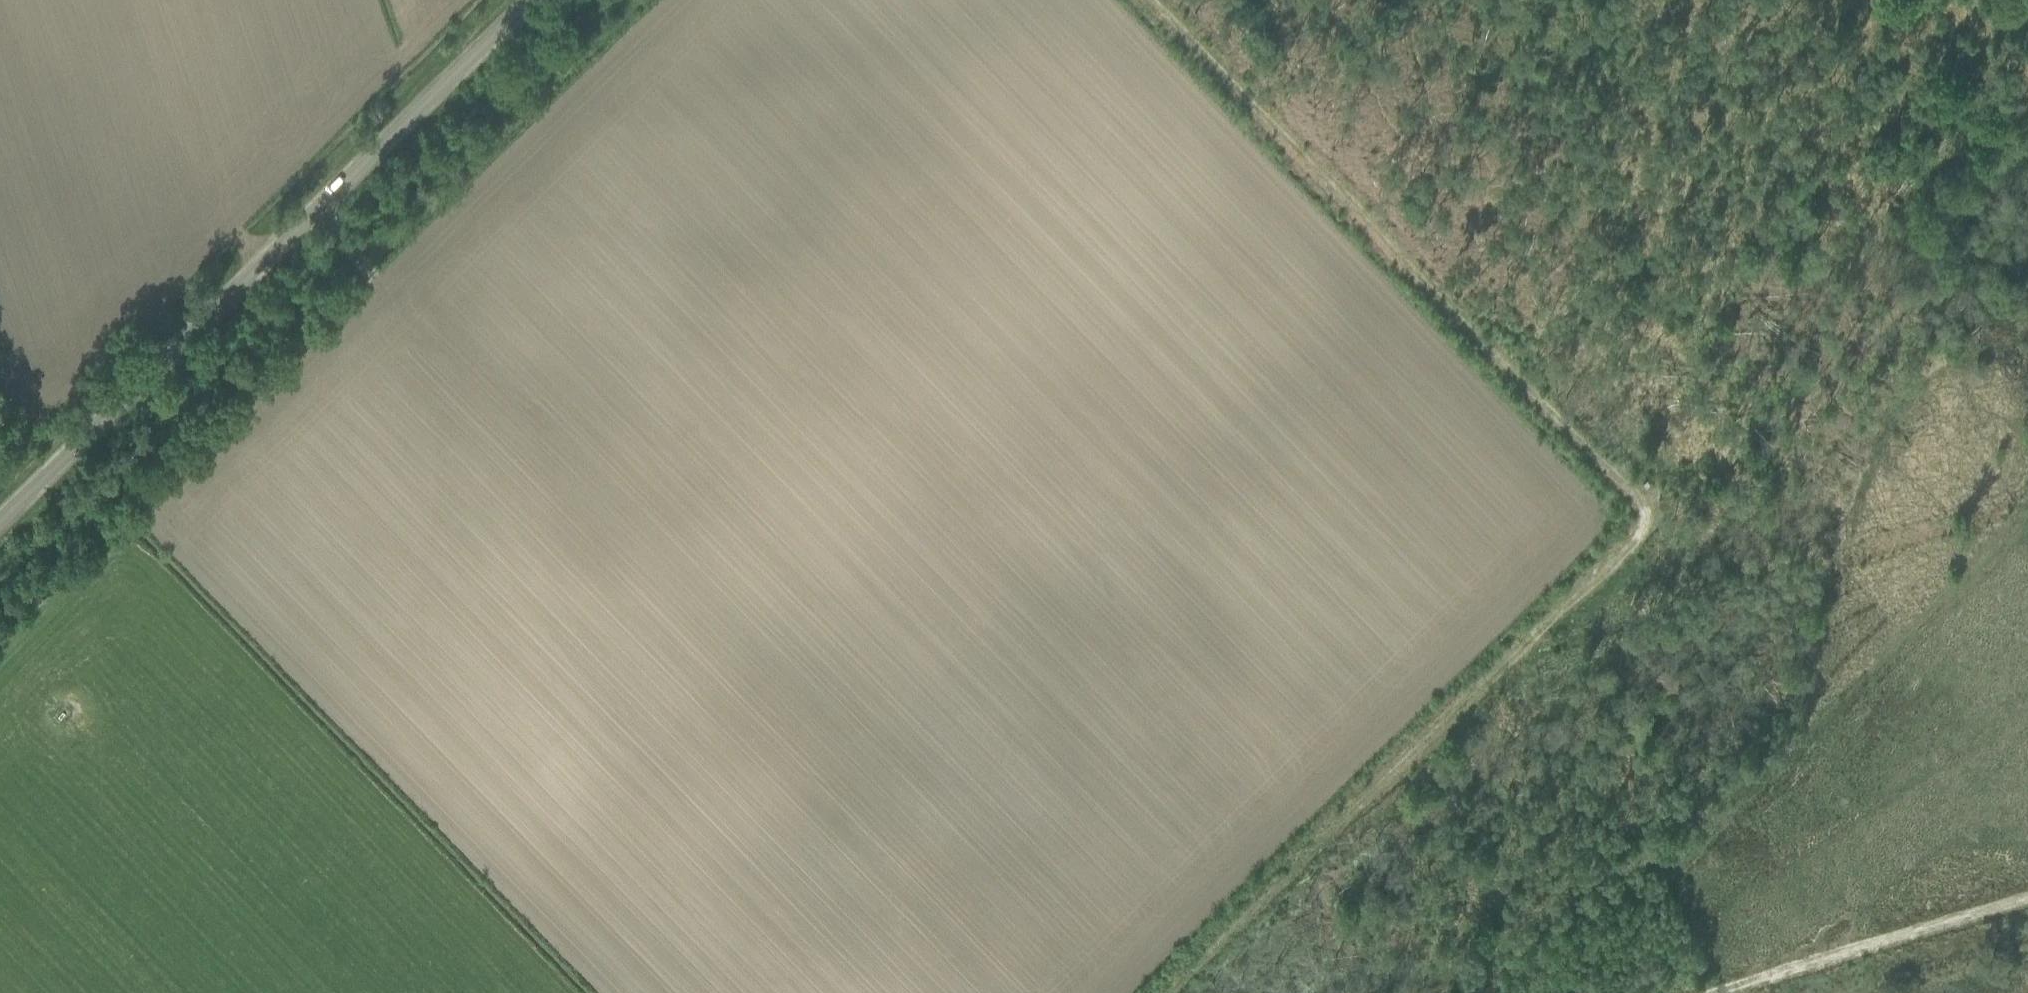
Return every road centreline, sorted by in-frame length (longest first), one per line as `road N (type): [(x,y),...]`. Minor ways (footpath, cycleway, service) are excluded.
road 1 (track): [(1153,0),(1651,520),(1170,992)]
road 2 (unclassified): [(0,519),(524,0)]
road 3 (track): [(2027,896),(1711,992)]
road 4 (track): [(1818,712),(2027,509)]

